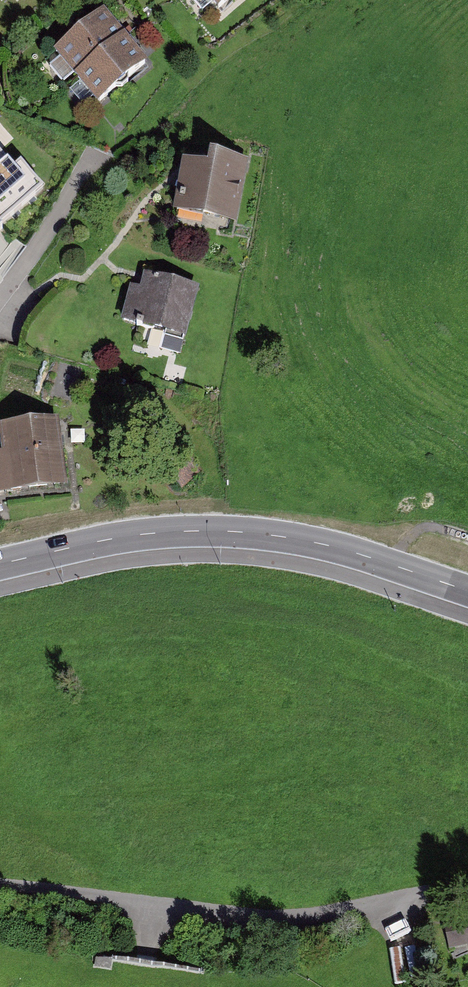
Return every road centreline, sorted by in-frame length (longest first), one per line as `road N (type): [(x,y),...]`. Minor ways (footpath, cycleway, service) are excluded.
road 1 (tertiary): [(0,564),(151,533),(215,531),(336,547),(467,592)]
road 2 (track): [(467,890),(254,932),(0,897)]

